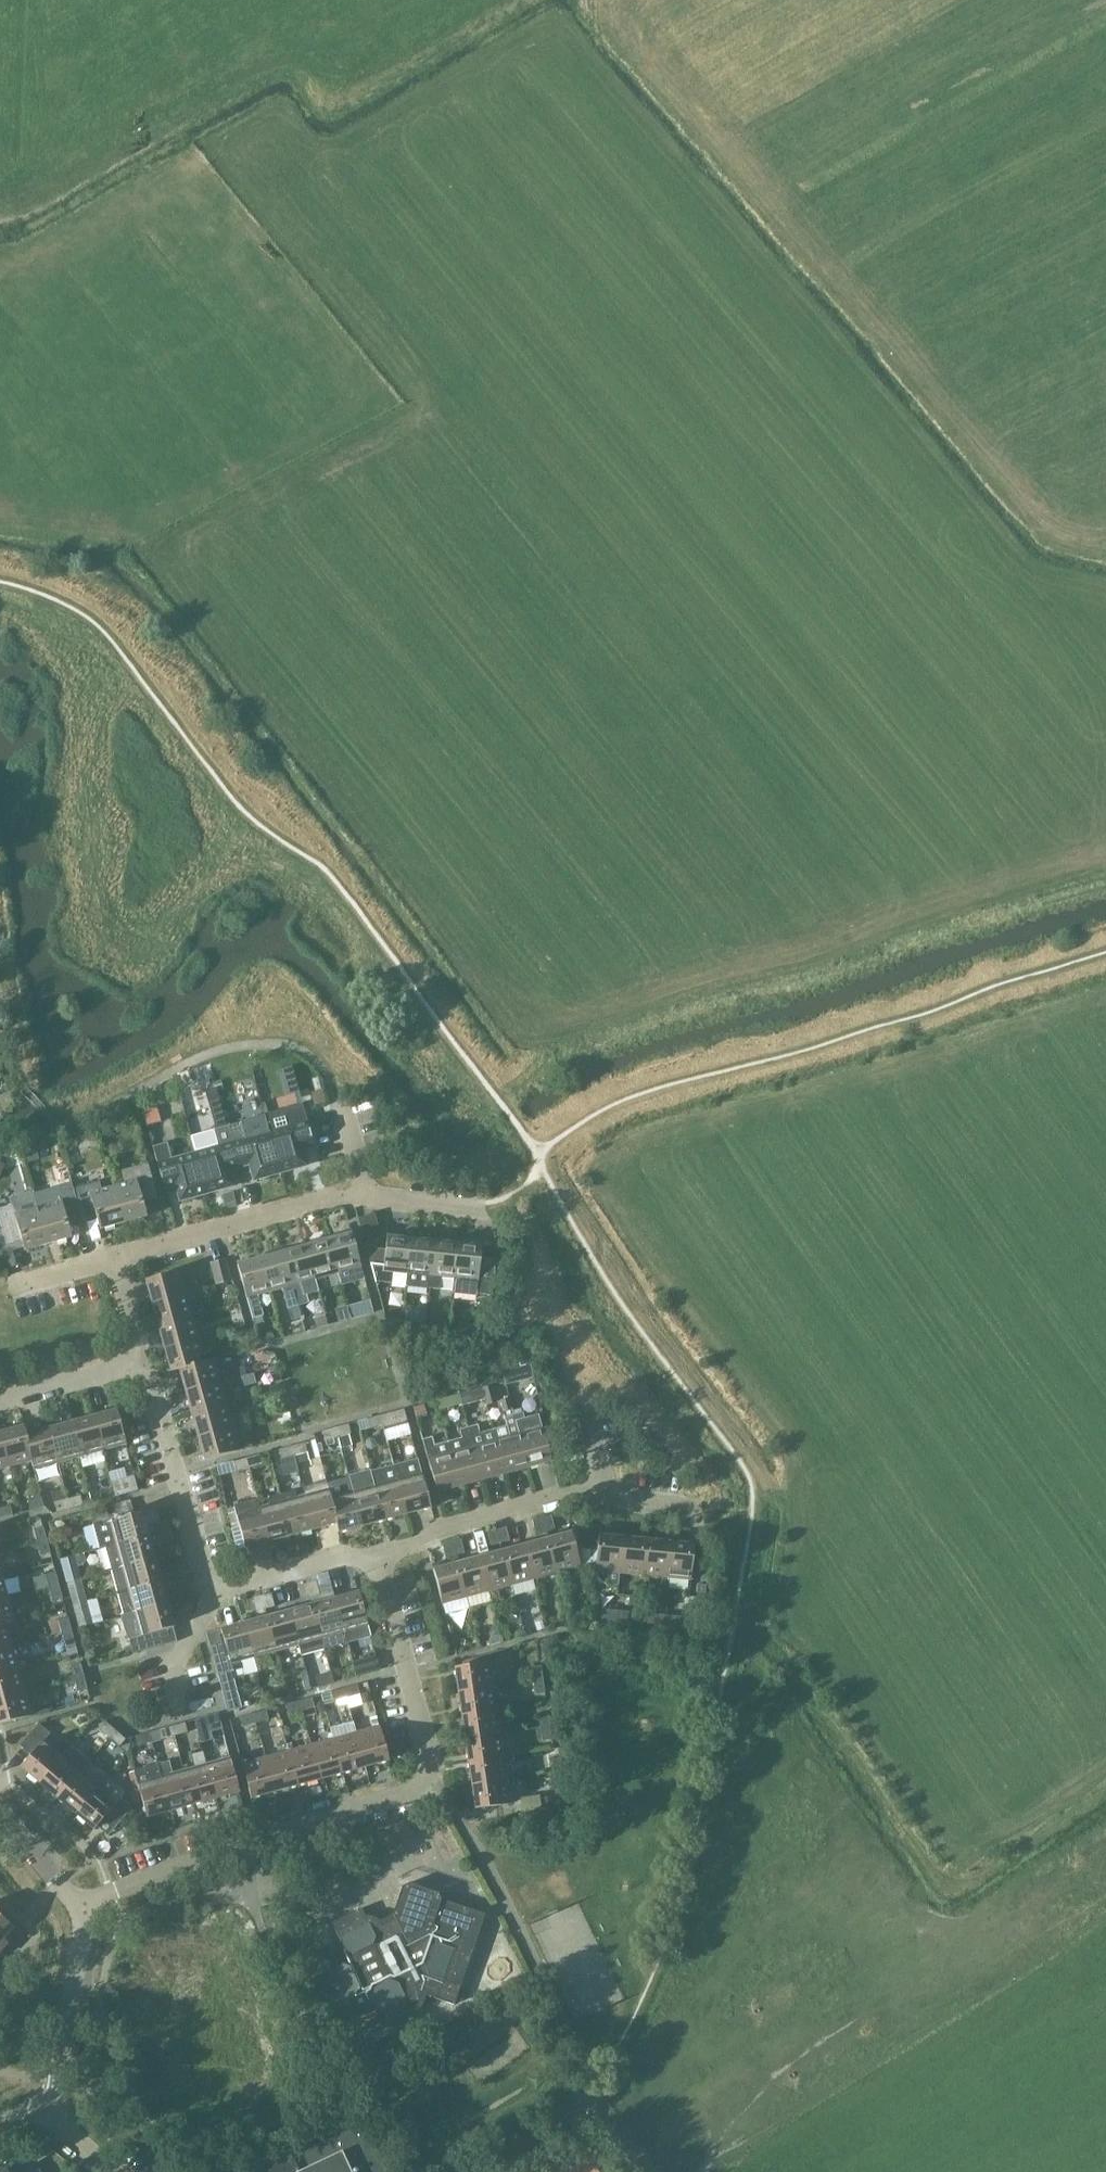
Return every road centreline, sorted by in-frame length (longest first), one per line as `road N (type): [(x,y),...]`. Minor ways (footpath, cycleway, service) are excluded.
road 1 (residential): [(83,1908),(243,1844),(415,1791),(428,1778),(375,1548)]
road 2 (residential): [(143,1366),(206,1592),(375,1548)]
road 3 (residential): [(115,1259),(345,1195),(482,1210)]
road 4 (residential): [(375,1548),(565,1495),(691,1507)]
road 5 (residential): [(48,2106),(83,1908)]
road 6 (residential): [(0,1402),(143,1366)]
road 7 (residential): [(83,1908),(0,1814)]

